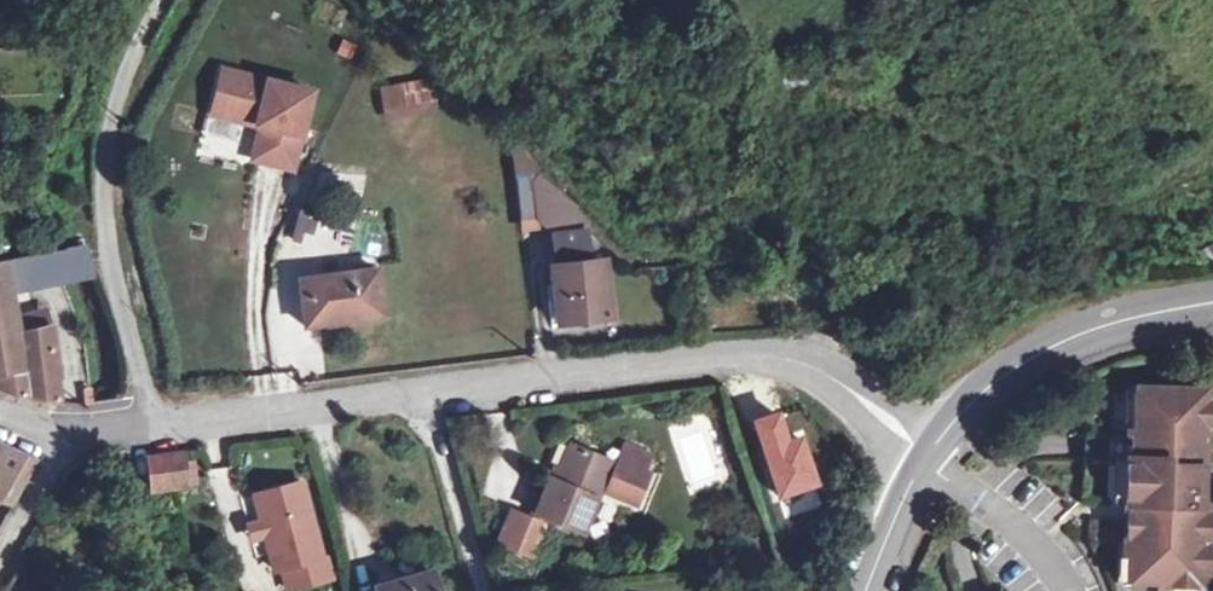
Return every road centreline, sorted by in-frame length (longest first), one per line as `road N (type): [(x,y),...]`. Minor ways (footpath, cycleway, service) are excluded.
road 1 (unclassified): [(153,422),(772,361),(823,369),(924,460)]
road 2 (unclassified): [(153,422),(102,233),(109,133),(137,38),(160,0)]
road 3 (tertiary): [(924,460),(971,409),(1067,344),(1212,305)]
road 4 (residential): [(0,562),(58,431)]
road 5 (tertiary): [(869,590),(924,460)]

